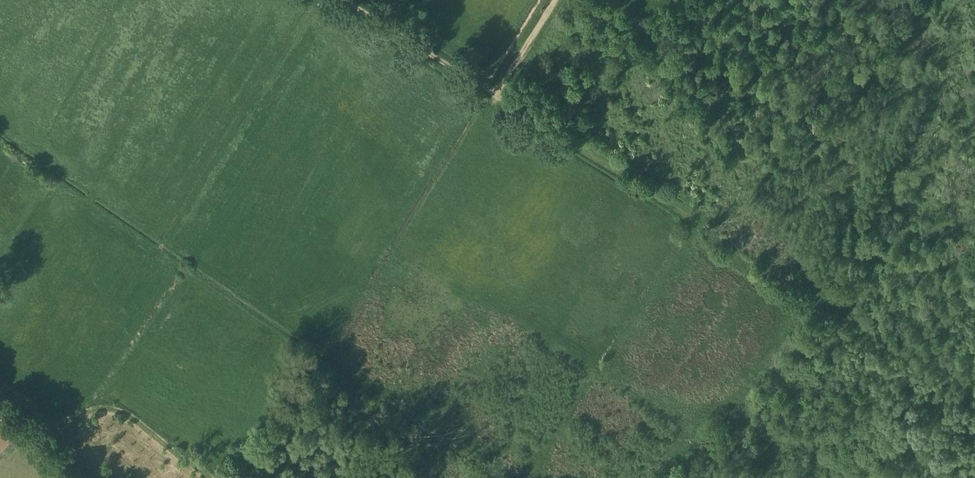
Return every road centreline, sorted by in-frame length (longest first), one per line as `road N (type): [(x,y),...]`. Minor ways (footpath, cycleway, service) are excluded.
road 1 (track): [(703,227),(342,0)]
road 2 (track): [(215,477),(119,410),(106,407),(59,423),(0,391)]

